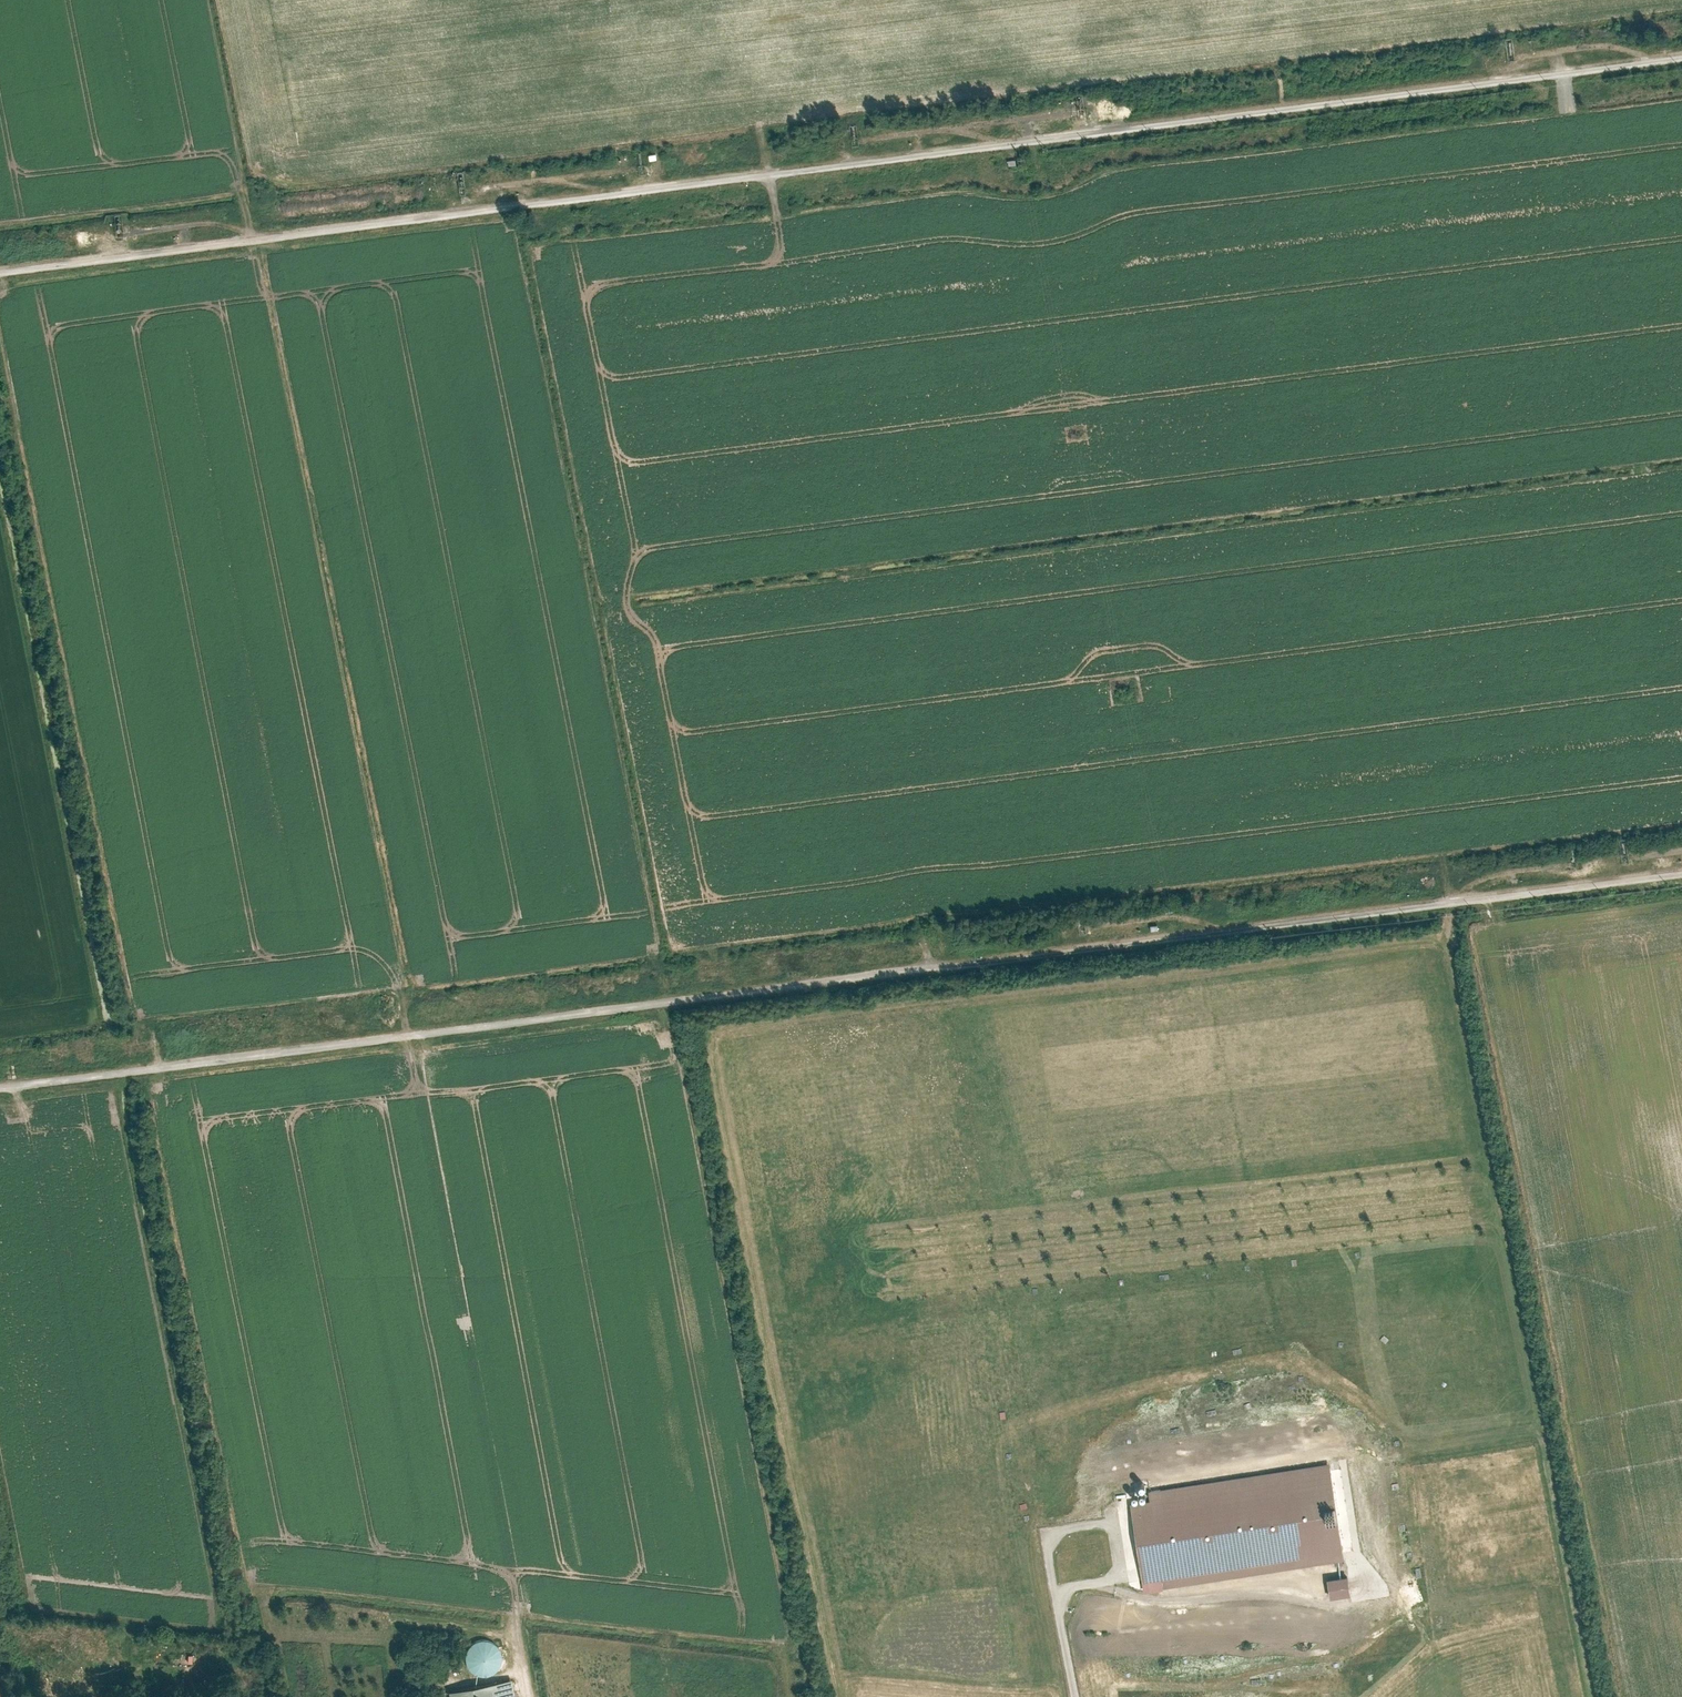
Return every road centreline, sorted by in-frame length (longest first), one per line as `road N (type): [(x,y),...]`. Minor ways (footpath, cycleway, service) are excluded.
road 1 (track): [(1681,868),(0,1084)]
road 2 (track): [(0,270),(1681,58)]

